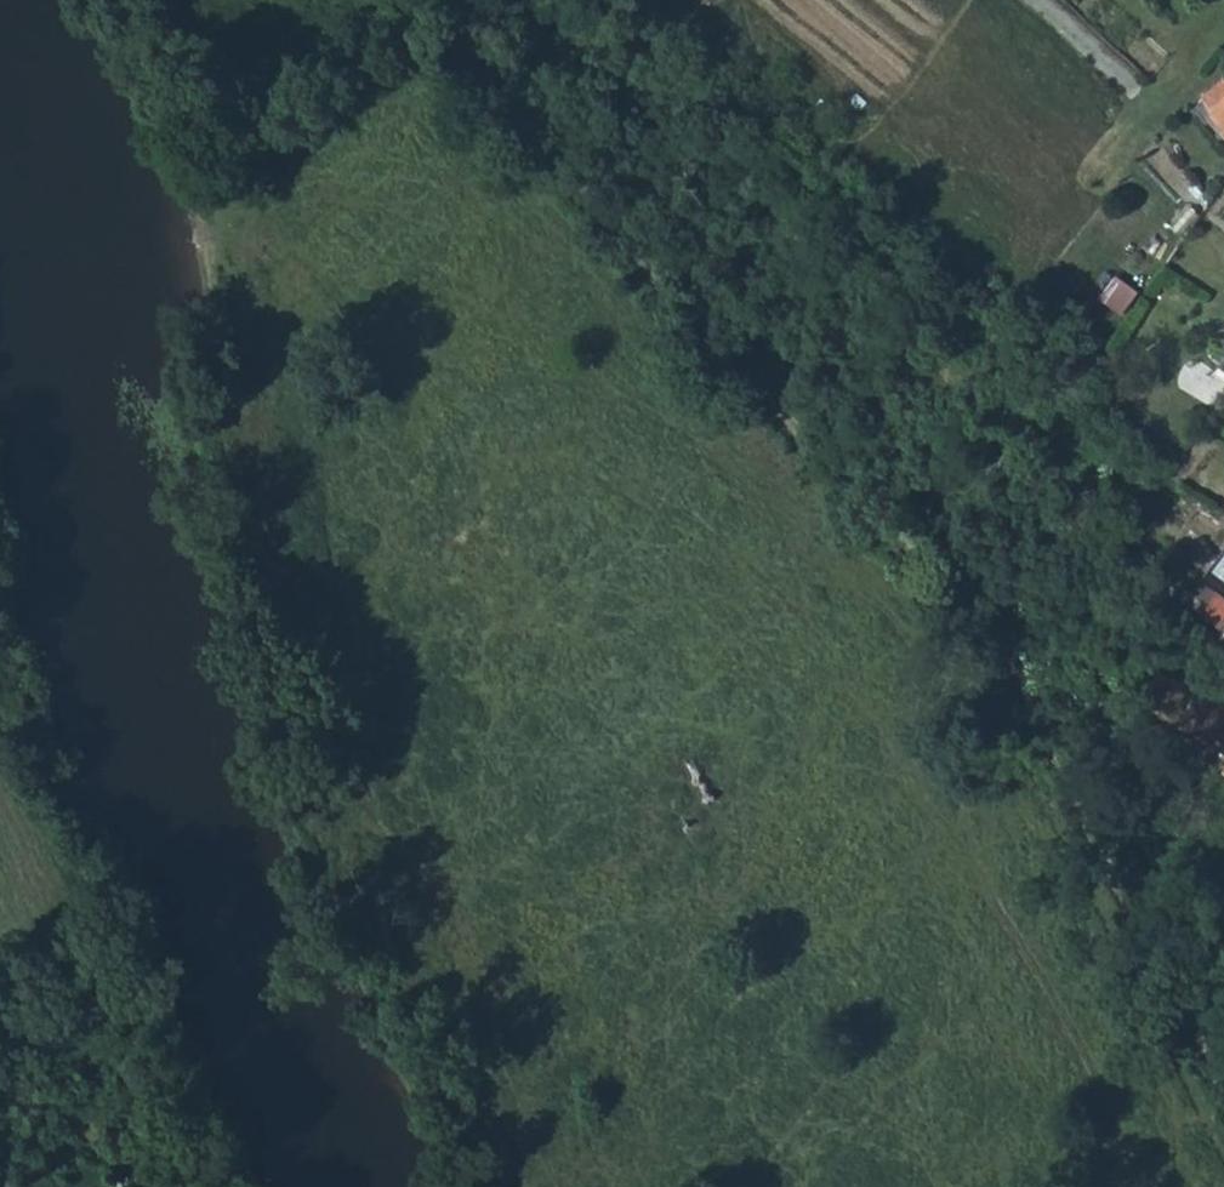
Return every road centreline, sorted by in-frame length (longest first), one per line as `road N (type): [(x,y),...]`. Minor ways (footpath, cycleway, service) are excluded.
road 1 (track): [(1223,1096),(972,673),(768,402),(413,0)]

